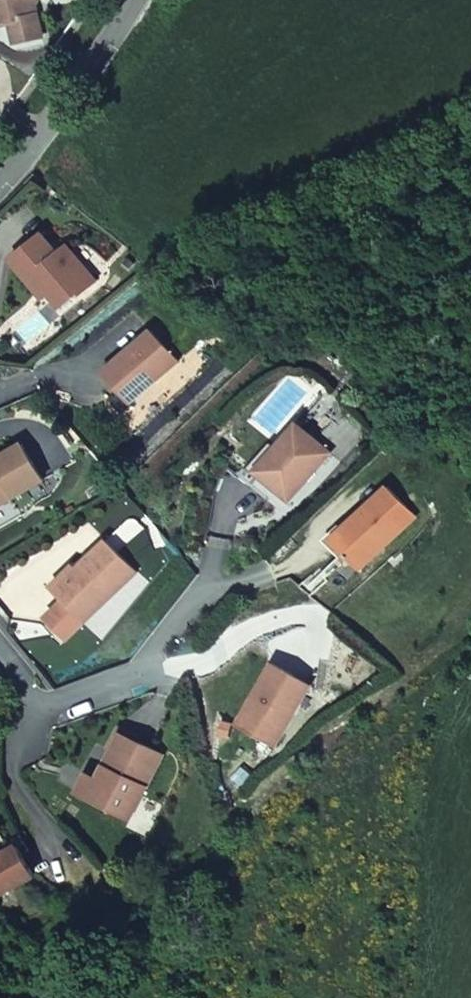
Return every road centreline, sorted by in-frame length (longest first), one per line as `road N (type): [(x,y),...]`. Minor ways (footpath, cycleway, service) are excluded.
road 1 (residential): [(38,712),(132,676),(197,601),(254,576)]
road 2 (residential): [(129,0),(0,176)]

